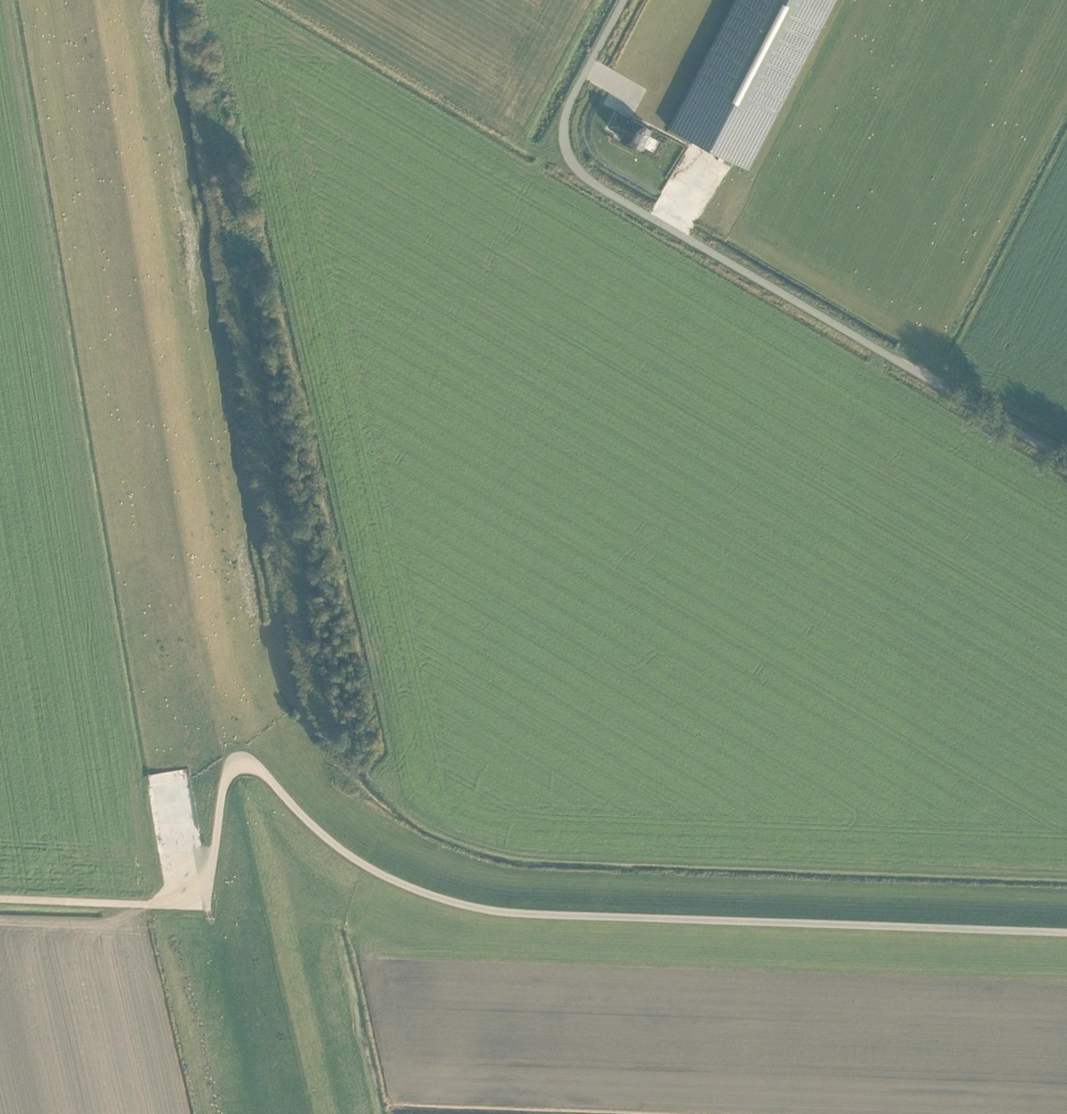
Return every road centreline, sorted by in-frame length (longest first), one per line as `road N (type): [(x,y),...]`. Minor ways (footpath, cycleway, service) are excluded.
road 1 (track): [(0,899),(191,901),(213,873),(227,774),(246,762),(331,845),(428,896),(499,914),(1066,934)]
road 2 (tertiary): [(1066,458),(576,167),(565,113),(624,0)]

